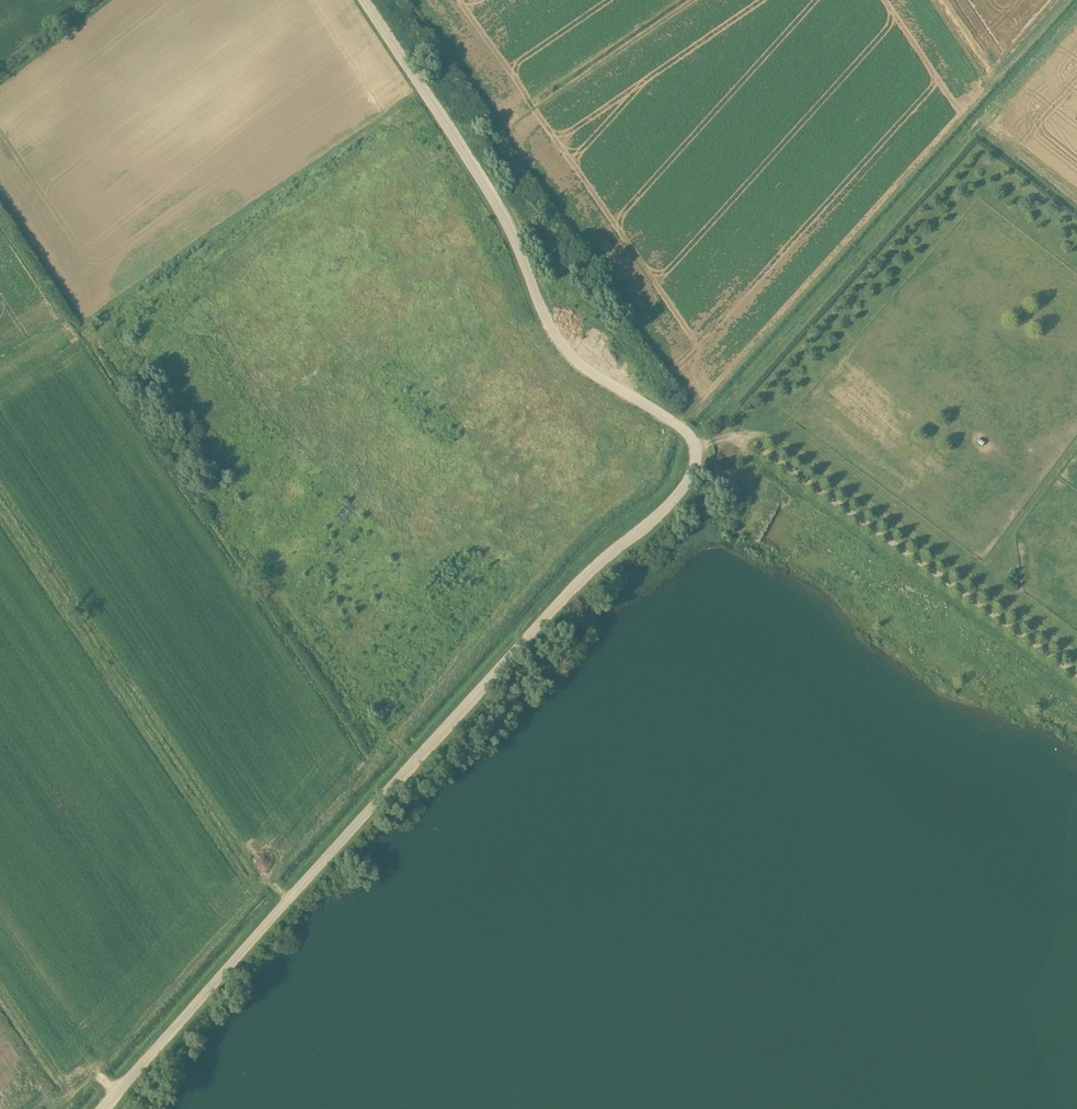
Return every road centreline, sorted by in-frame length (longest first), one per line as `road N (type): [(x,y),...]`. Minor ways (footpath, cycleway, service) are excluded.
road 1 (unclassified): [(83,1108),(575,572),(683,474),(680,437),(550,348),(457,159),(353,0)]

